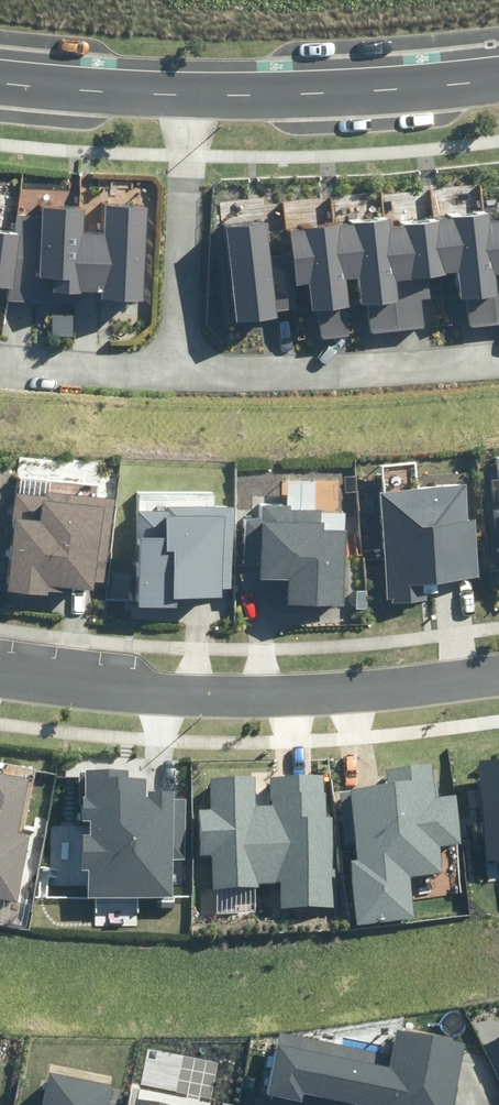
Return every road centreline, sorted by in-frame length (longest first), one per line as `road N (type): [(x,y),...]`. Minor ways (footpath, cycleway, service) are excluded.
road 1 (residential): [(0,675),(200,695),(338,694),(498,674)]
road 2 (residential): [(178,374),(498,360)]
road 3 (residential): [(498,78),(191,94)]
road 4 (residential): [(191,94),(178,374)]
road 5 (residential): [(191,94),(0,84)]
road 6 (residential): [(0,361),(178,374)]

